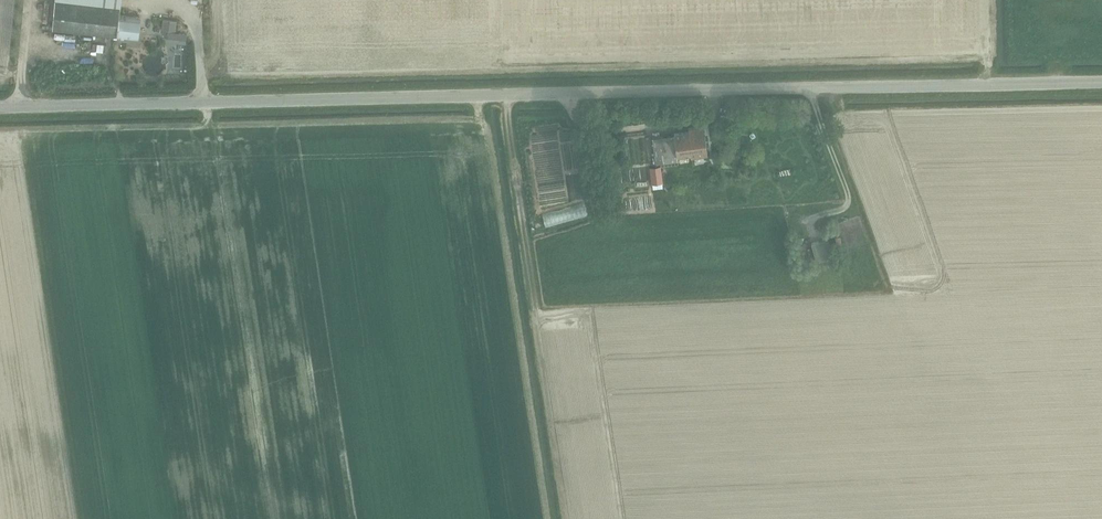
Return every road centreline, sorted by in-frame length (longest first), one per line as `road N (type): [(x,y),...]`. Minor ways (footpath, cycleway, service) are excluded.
road 1 (tertiary): [(0,109),(1101,83)]

